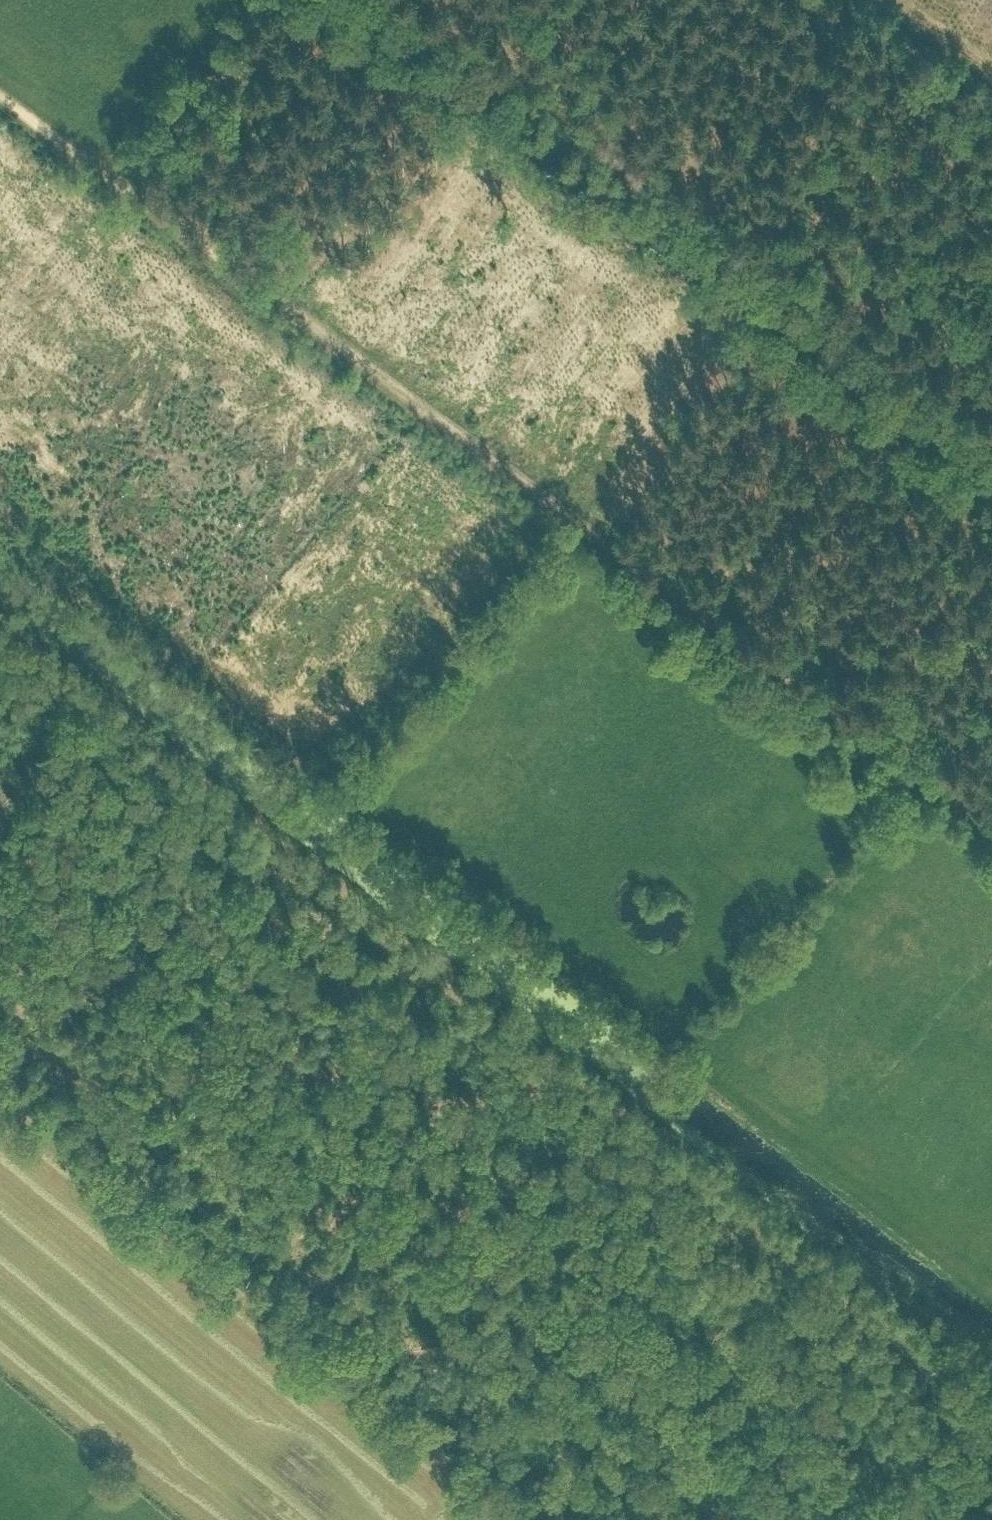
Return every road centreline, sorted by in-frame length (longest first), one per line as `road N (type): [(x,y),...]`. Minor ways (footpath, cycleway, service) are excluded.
road 1 (track): [(991,826),(0,94)]
road 2 (track): [(532,1519),(0,1084)]

